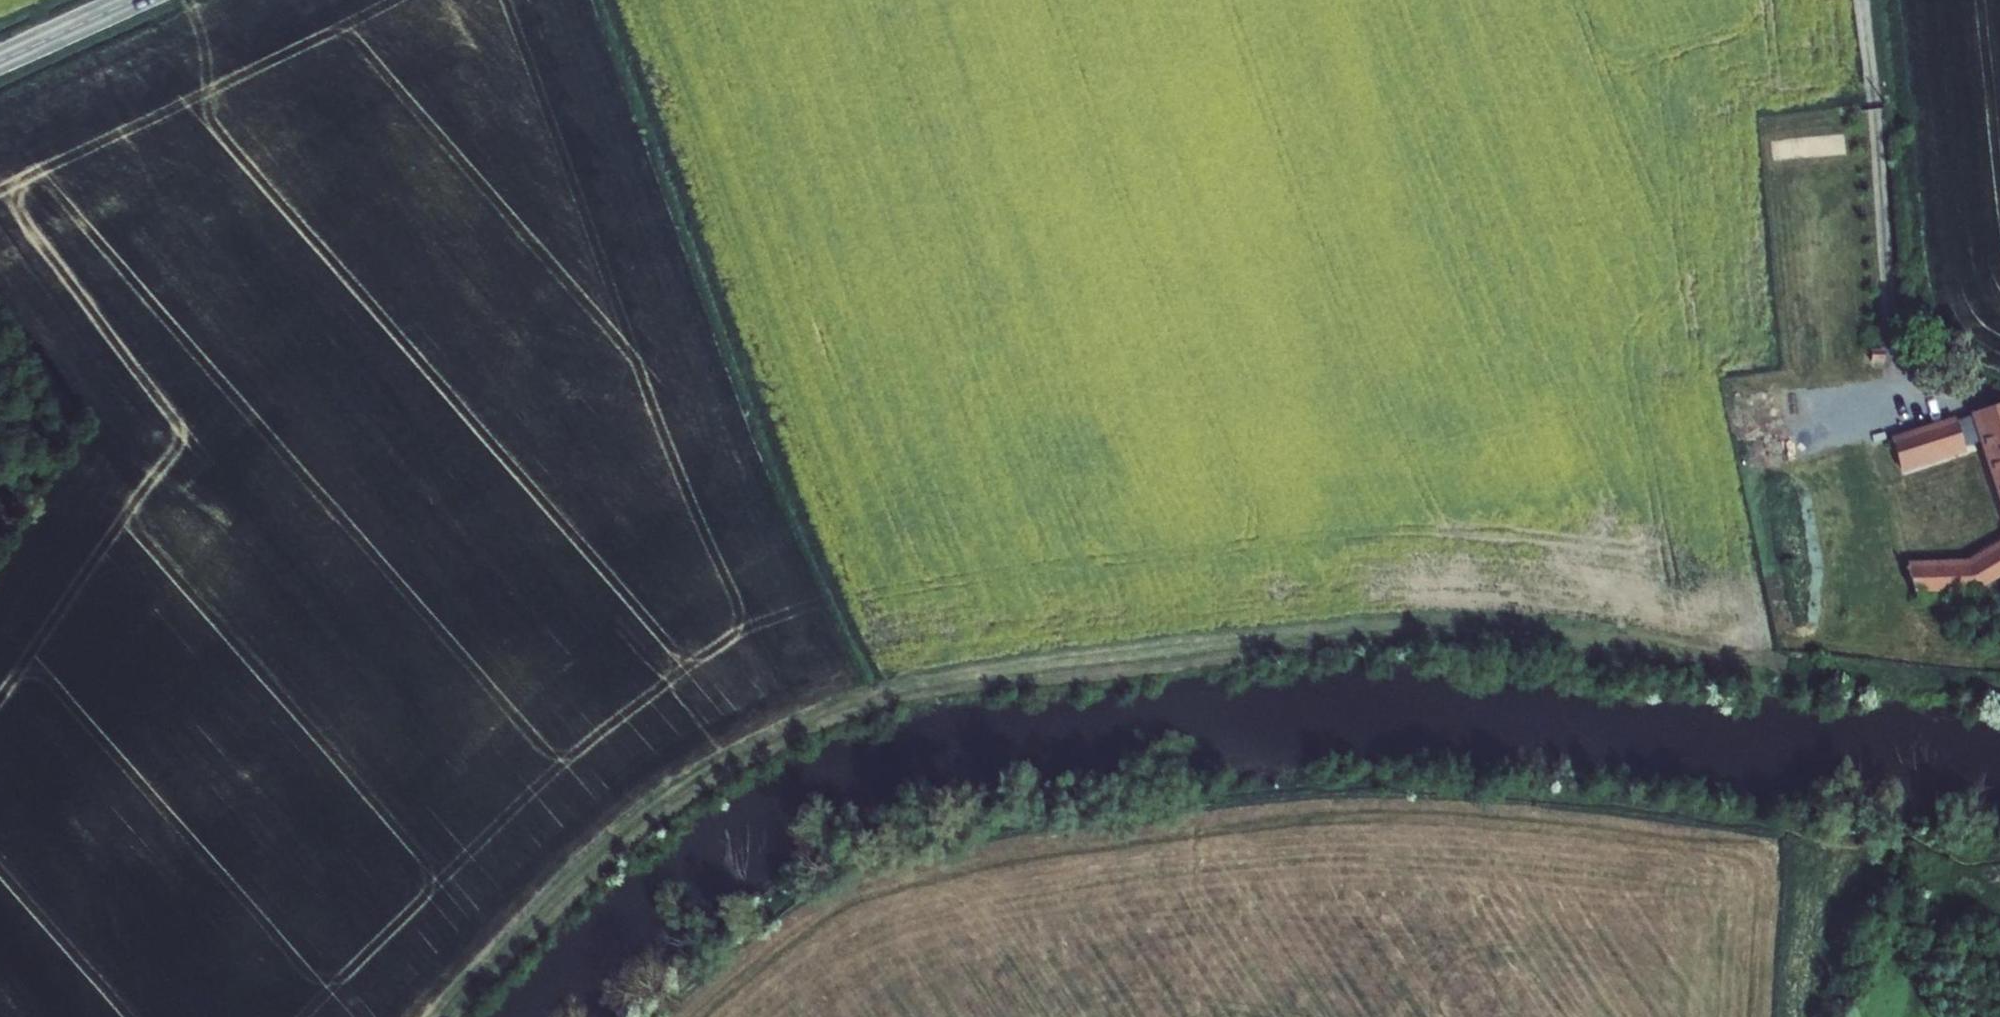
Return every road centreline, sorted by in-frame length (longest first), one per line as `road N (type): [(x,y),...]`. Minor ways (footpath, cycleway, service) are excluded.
road 1 (track): [(653,1016),(712,960),(1030,861),(1439,794),(1900,842),(1999,865)]
road 2 (secondary): [(0,61),(133,0)]

